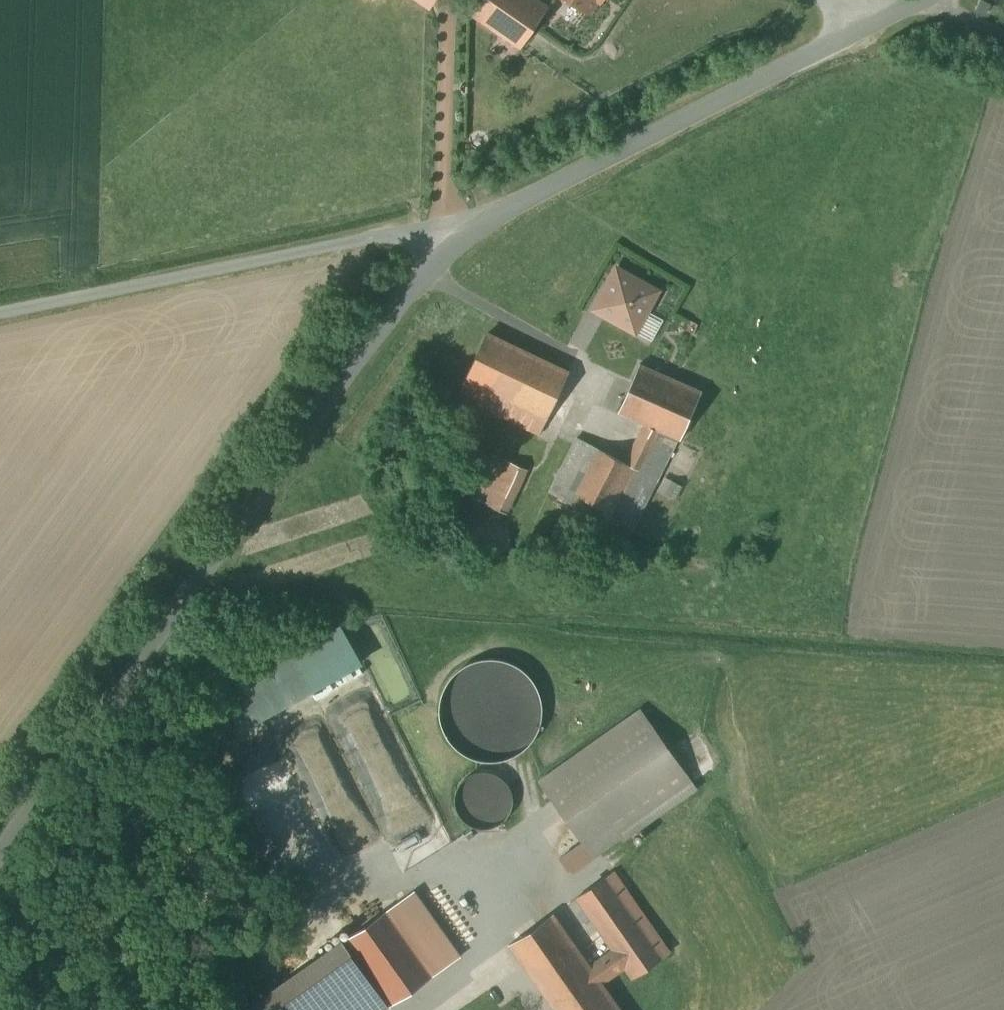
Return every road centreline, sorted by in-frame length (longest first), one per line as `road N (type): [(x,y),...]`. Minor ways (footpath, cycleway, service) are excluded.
road 1 (unclassified): [(473,236),(337,389),(0,863)]
road 2 (unclassified): [(927,0),(473,236)]
road 3 (unclassified): [(0,317),(419,234),(473,236)]

